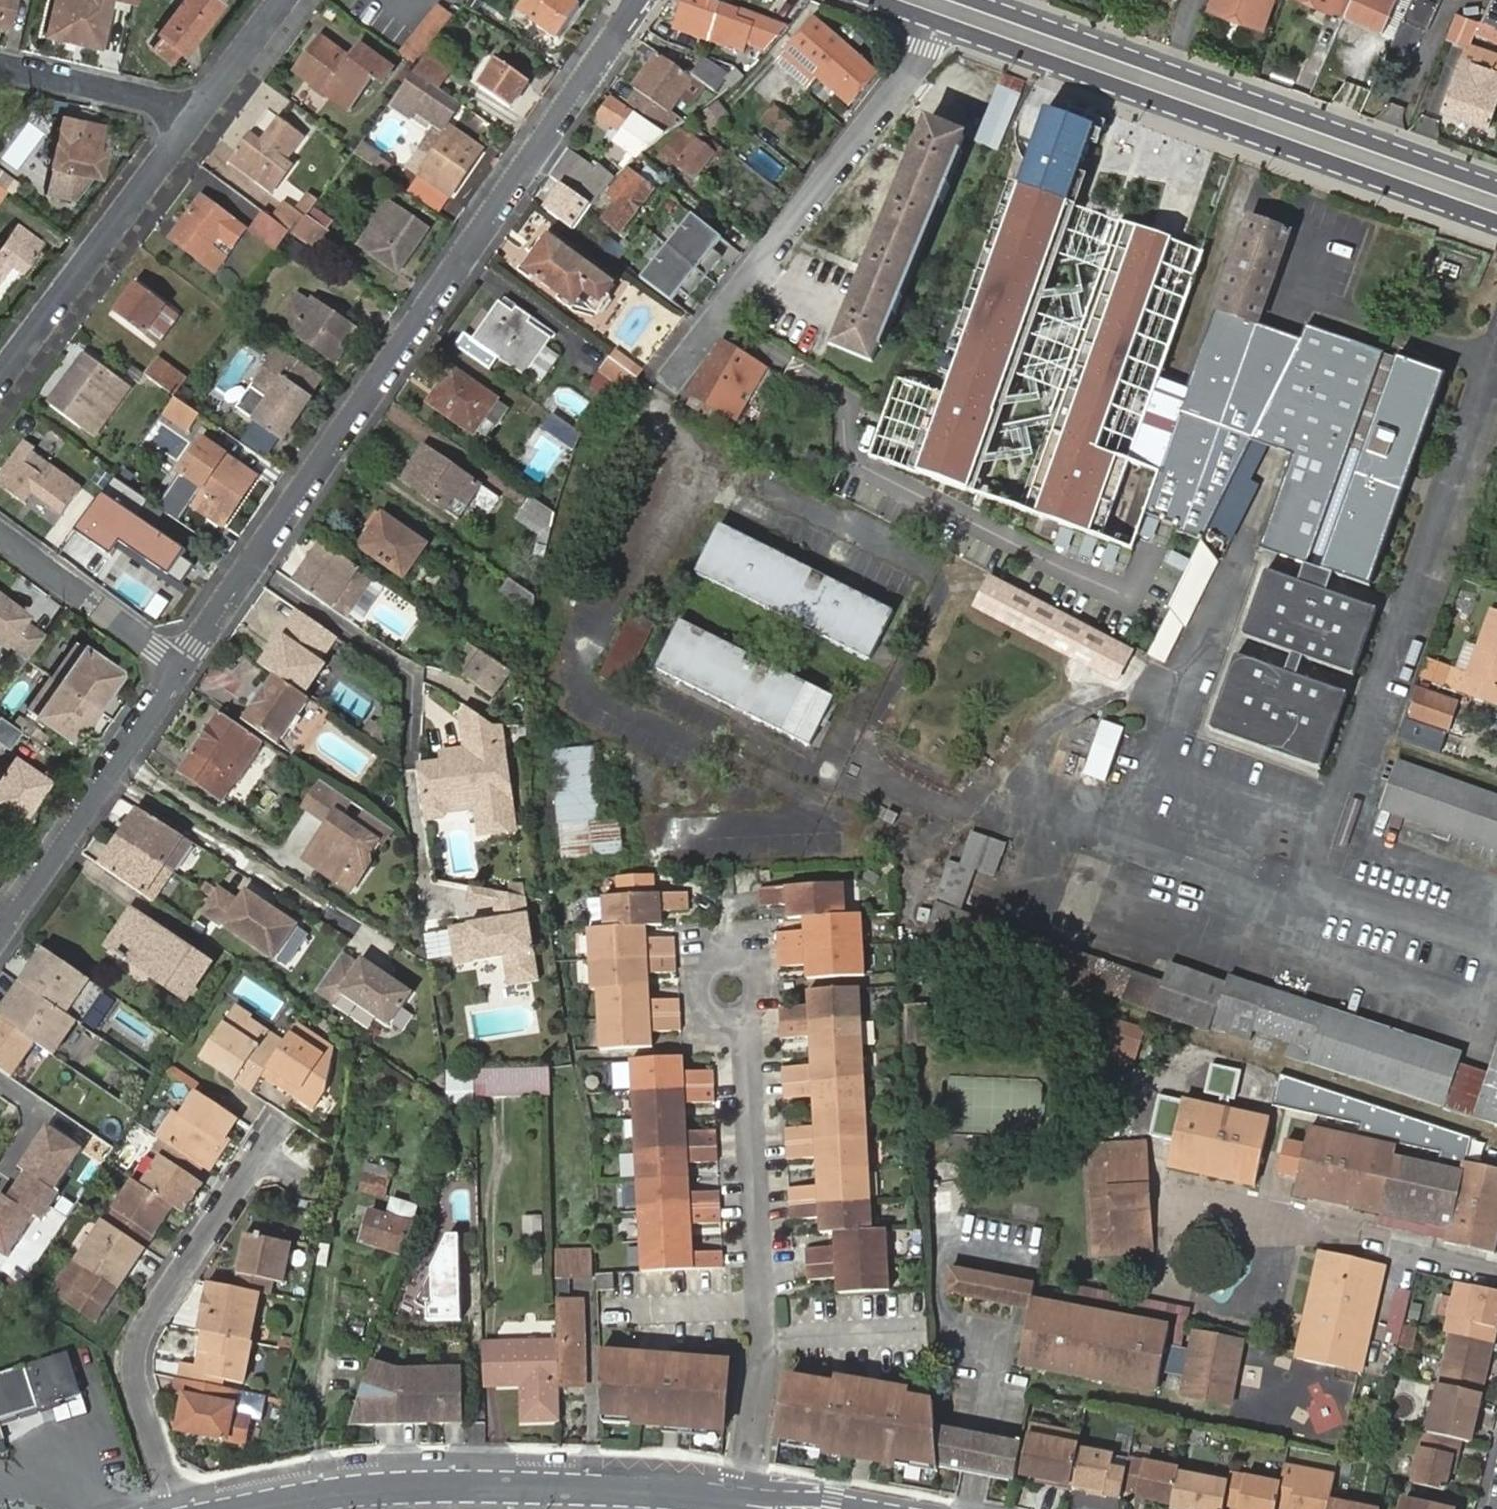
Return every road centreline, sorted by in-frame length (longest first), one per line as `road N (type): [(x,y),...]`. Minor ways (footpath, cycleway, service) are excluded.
road 1 (residential): [(639,0),(185,669)]
road 2 (secondary): [(945,25),(1496,223)]
road 3 (secondary): [(1496,186),(977,0)]
road 4 (residential): [(746,1502),(764,1372),(752,1010)]
road 5 (tertiary): [(746,1502),(435,1487),(256,1508)]
road 6 (residential): [(676,371),(945,25)]
road 7 (residential): [(281,1122),(146,1324),(136,1360),(174,1508)]
road 8 (residential): [(200,110),(0,376)]
road 9 (residential): [(185,669),(0,936)]
road 10 (residential): [(0,532),(185,669)]
road 11 (residential): [(0,64),(200,110)]
road 12 (residential): [(281,0),(200,110)]
road 13 (residential): [(752,1010),(761,993),(758,974),(735,957),(716,962),(703,977),(706,1006)]

